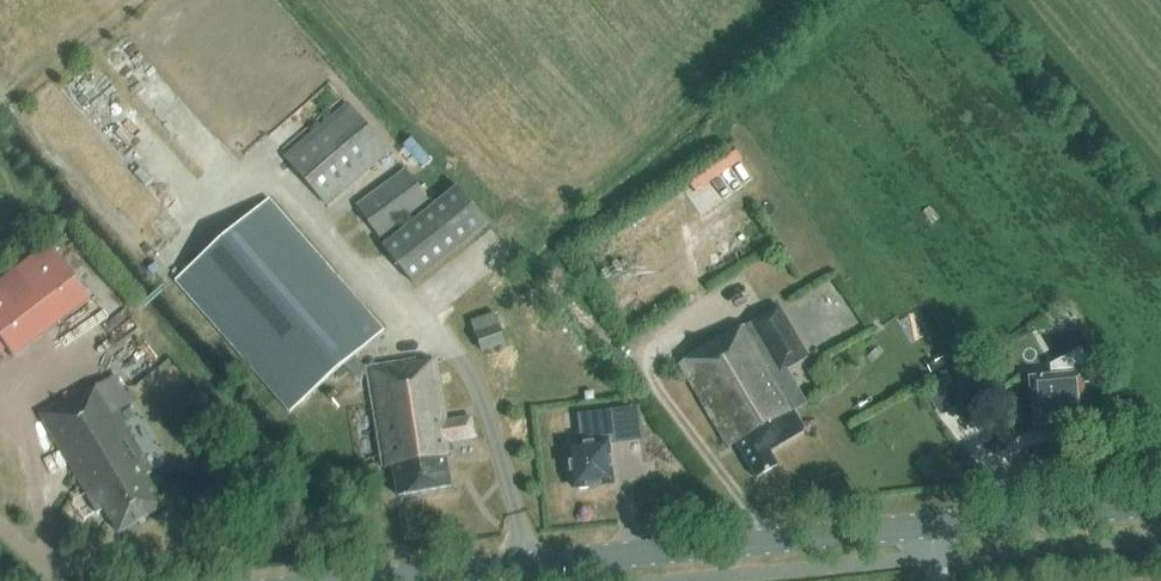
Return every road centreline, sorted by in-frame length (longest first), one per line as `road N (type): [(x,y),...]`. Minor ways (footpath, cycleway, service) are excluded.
road 1 (tertiary): [(348,580),(1160,509)]

